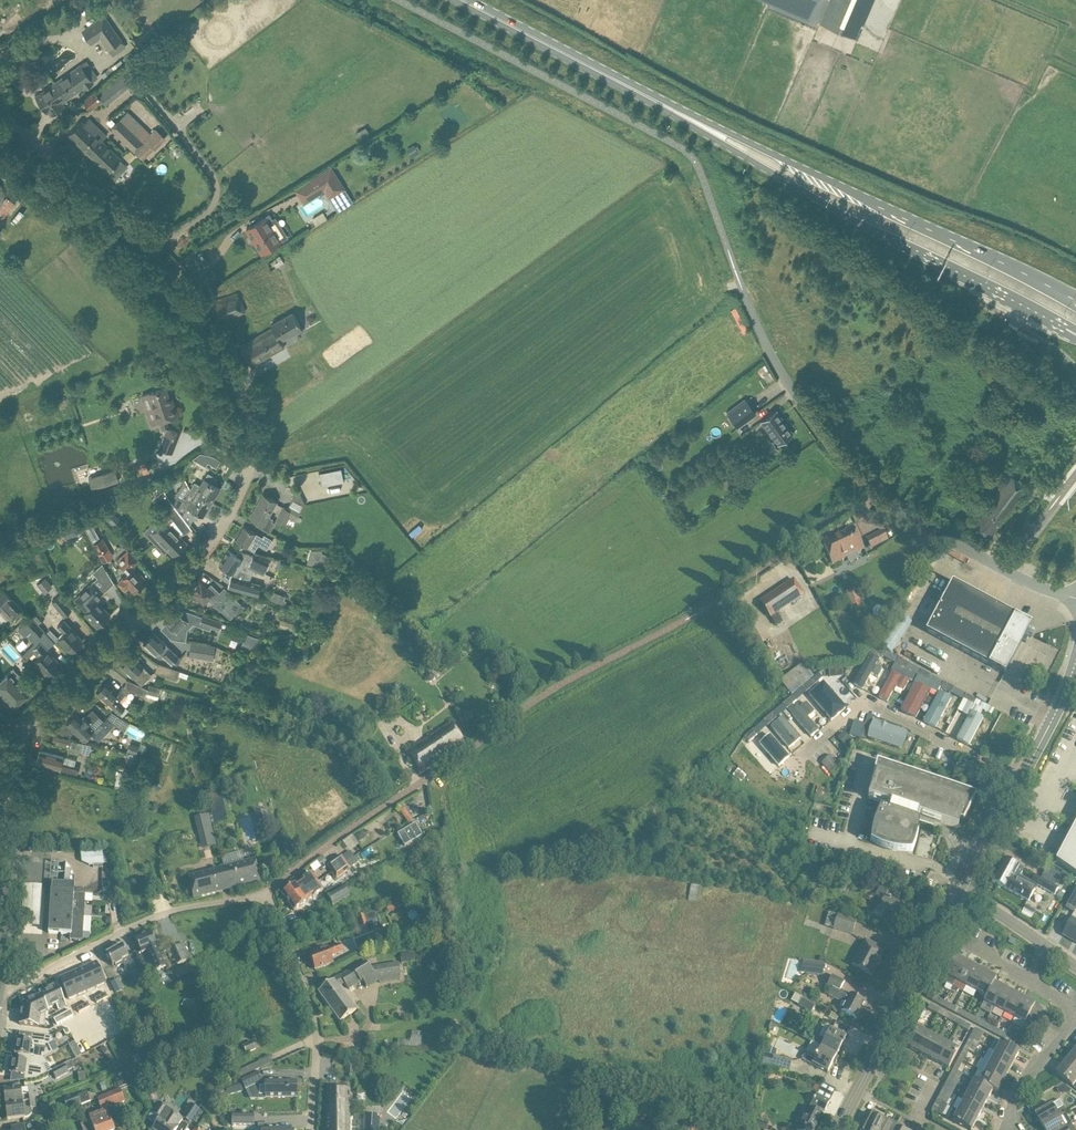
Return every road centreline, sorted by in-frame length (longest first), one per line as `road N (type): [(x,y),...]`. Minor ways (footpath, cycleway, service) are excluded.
road 1 (unclassified): [(263,895),(521,706),(704,608),(870,495),(1003,570),(1075,598)]
road 2 (residential): [(27,725),(214,539),(244,483),(250,432),(240,397),(163,271),(117,215),(0,115)]
road 3 (secondary): [(690,118),(893,241),(1075,335)]
road 4 (secondary): [(1075,301),(690,118)]
road 5 (unclassified): [(1,986),(152,918),(263,895)]
road 6 (tertiary): [(838,1129),(958,887)]
road 7 (secondary): [(690,118),(462,0)]
road 8 (residential): [(1021,779),(870,705),(801,755)]
road 9 (residential): [(315,1129),(315,1018),(263,895)]
road 10 (residential): [(1010,1119),(1073,1013),(1026,978)]
road 11 (unclassified): [(1,986),(12,823)]
road 12 (tertiary): [(1021,779),(1075,660)]
road 13 (tertiary): [(958,887),(1021,779)]

